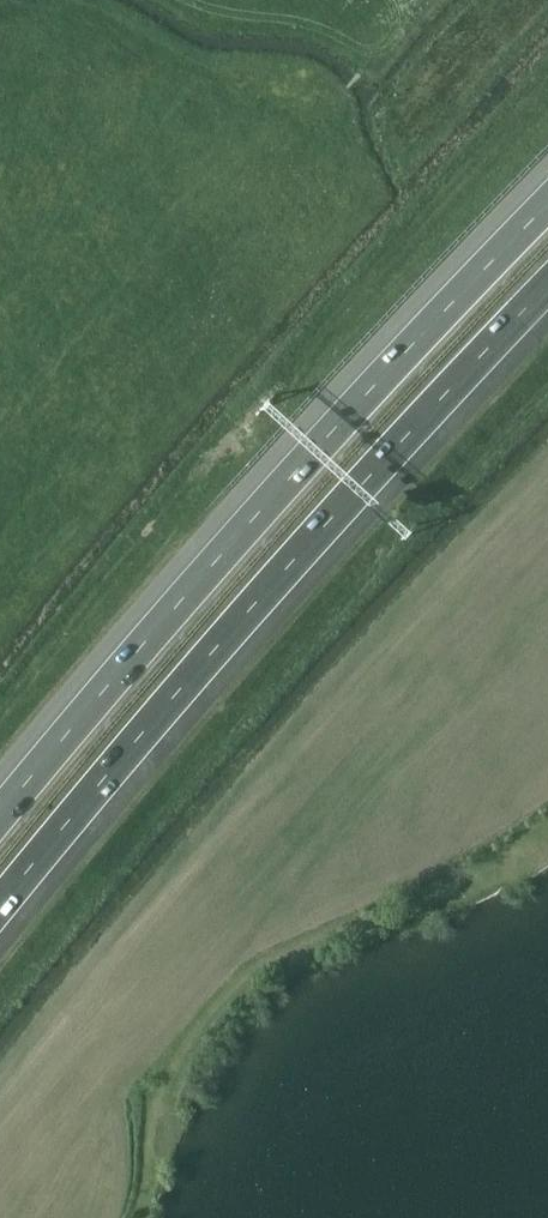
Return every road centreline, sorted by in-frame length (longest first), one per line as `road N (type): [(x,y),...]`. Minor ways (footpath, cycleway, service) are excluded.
road 1 (motorway): [(0,901),(547,285)]
road 2 (motorway): [(547,207),(348,416),(0,819)]

